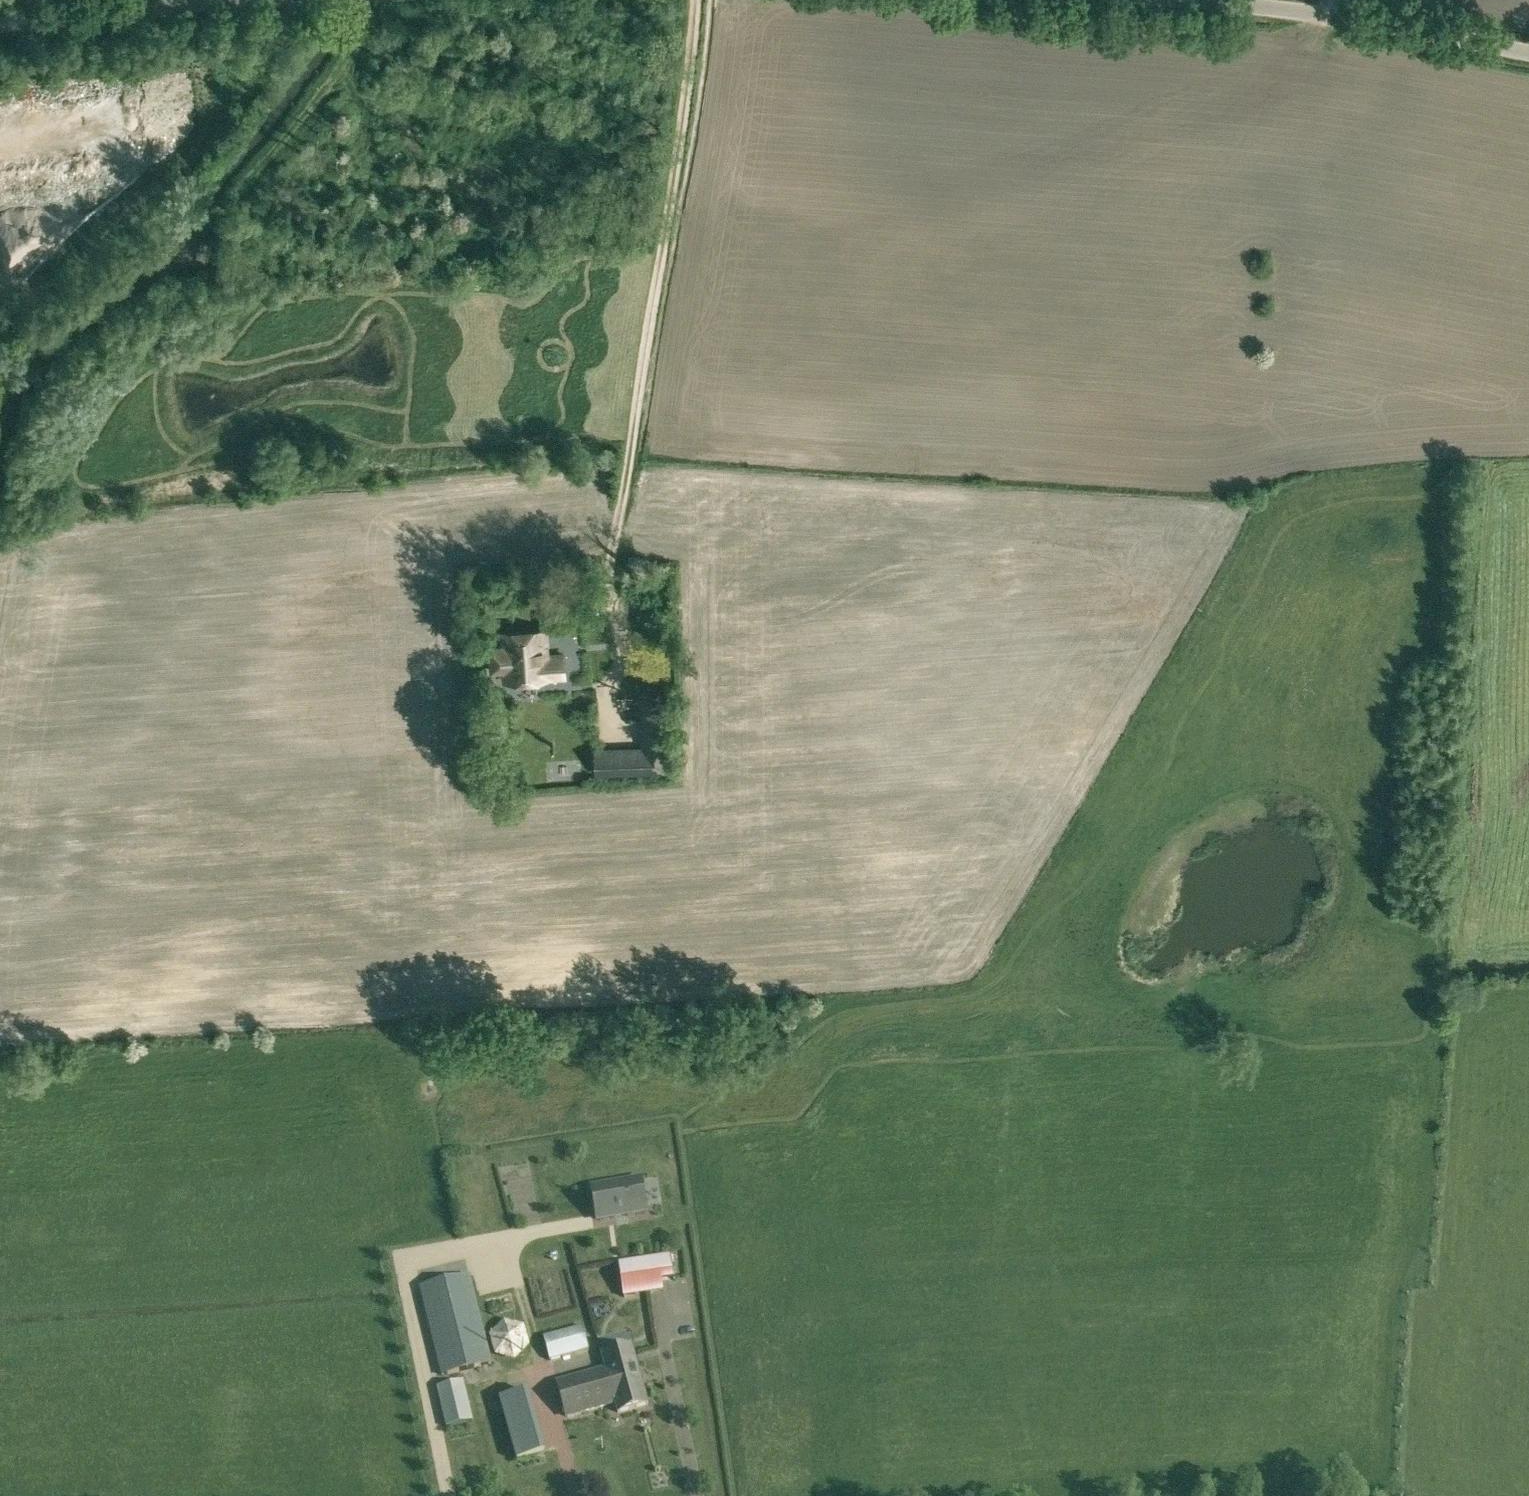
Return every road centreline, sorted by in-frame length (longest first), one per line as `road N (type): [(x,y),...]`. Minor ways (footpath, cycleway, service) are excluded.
road 1 (unclassified): [(1189,0),(1361,19),(1528,53)]
road 2 (unclassified): [(0,23),(230,0)]

